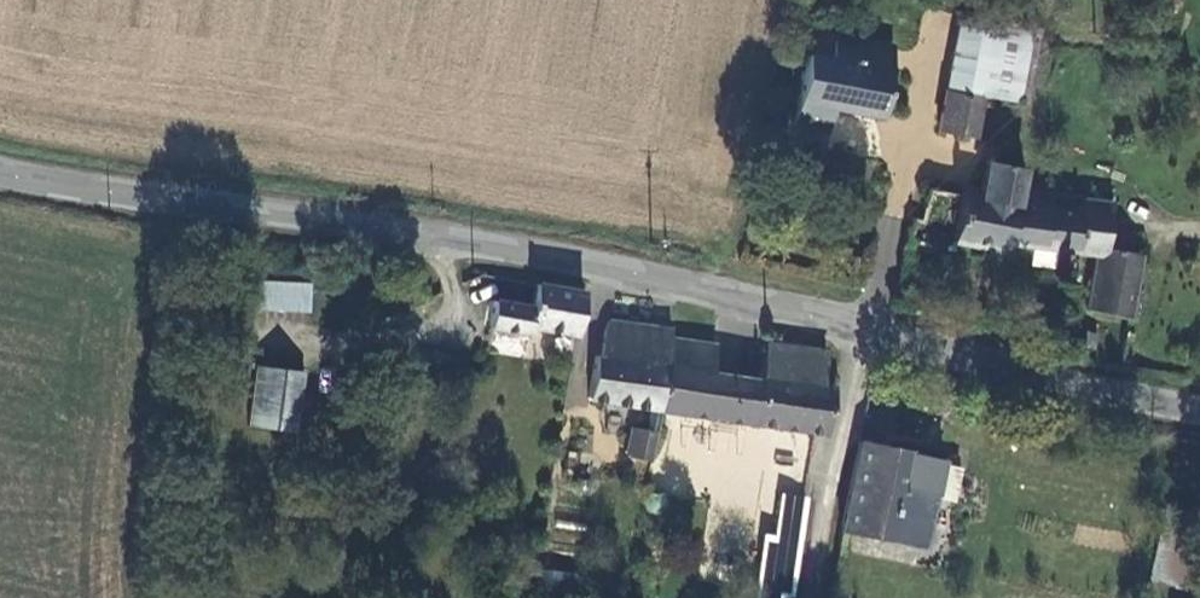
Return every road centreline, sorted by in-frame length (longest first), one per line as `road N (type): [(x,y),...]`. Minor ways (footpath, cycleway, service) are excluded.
road 1 (tertiary): [(866,326),(469,239),(0,172)]
road 2 (tertiary): [(1199,412),(866,326)]
road 3 (residential): [(866,326),(827,513)]

